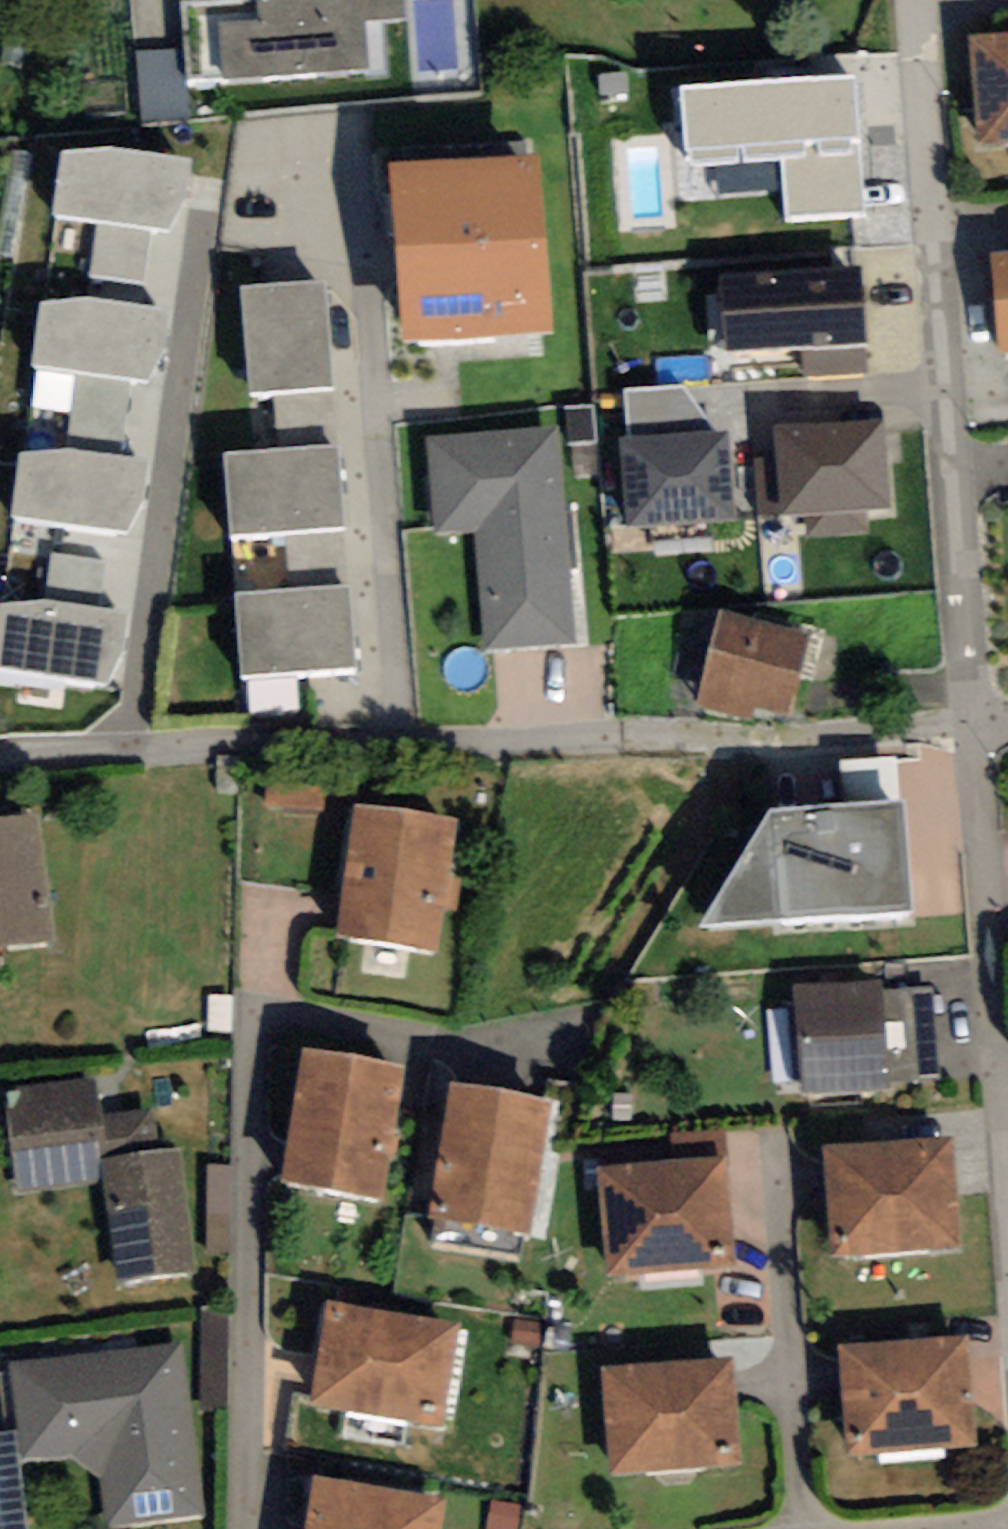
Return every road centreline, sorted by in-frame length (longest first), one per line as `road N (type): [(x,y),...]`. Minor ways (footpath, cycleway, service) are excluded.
road 1 (residential): [(913,0),(1007,1233)]

